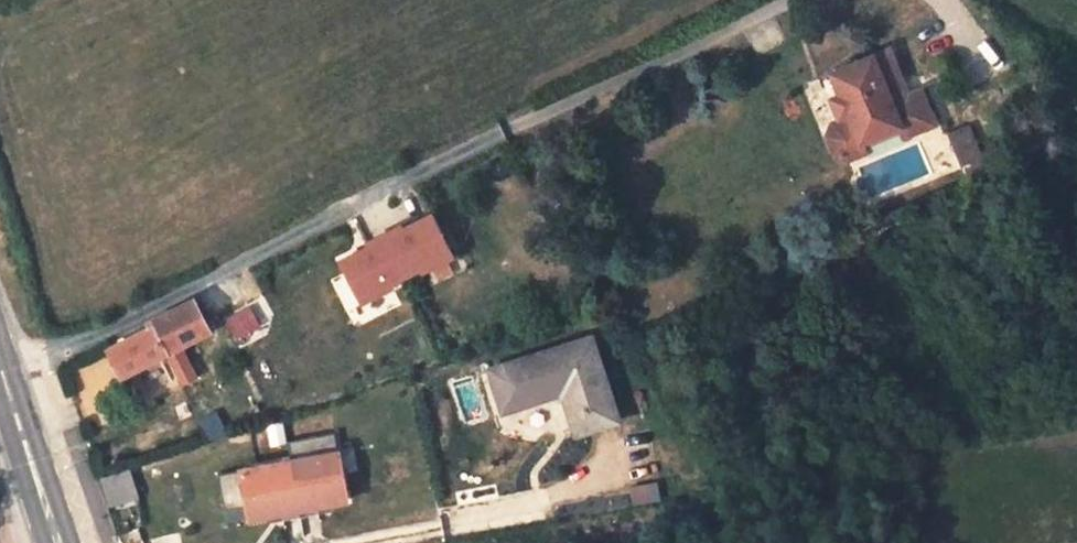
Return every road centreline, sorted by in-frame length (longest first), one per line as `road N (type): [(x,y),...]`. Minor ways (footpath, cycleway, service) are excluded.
road 1 (primary): [(61,542),(0,360)]

